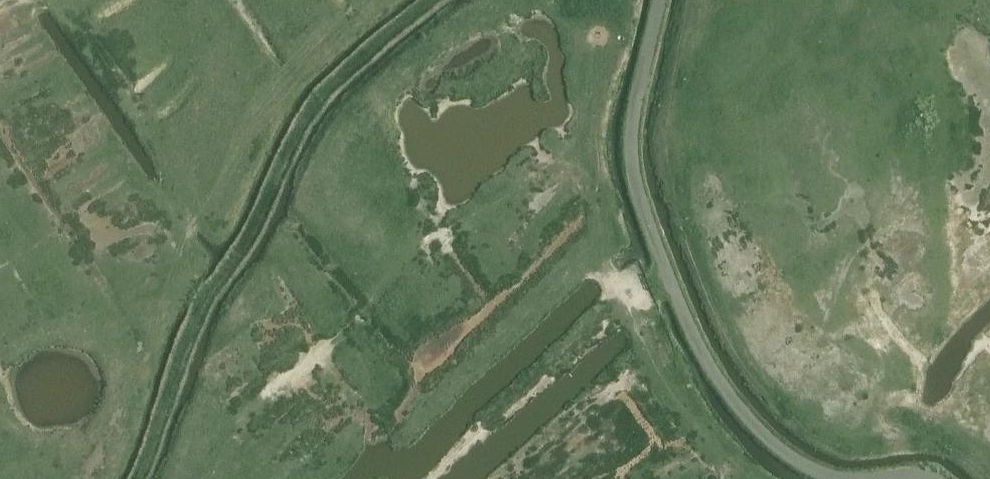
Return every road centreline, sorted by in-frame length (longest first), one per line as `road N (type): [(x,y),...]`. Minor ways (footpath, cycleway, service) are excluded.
road 1 (track): [(438,0),(328,93),(241,259),(205,308),(137,478)]
road 2 (unclassified): [(840,478),(785,454),(756,426),(697,339),(676,289),(635,163),(642,78),(661,0)]

